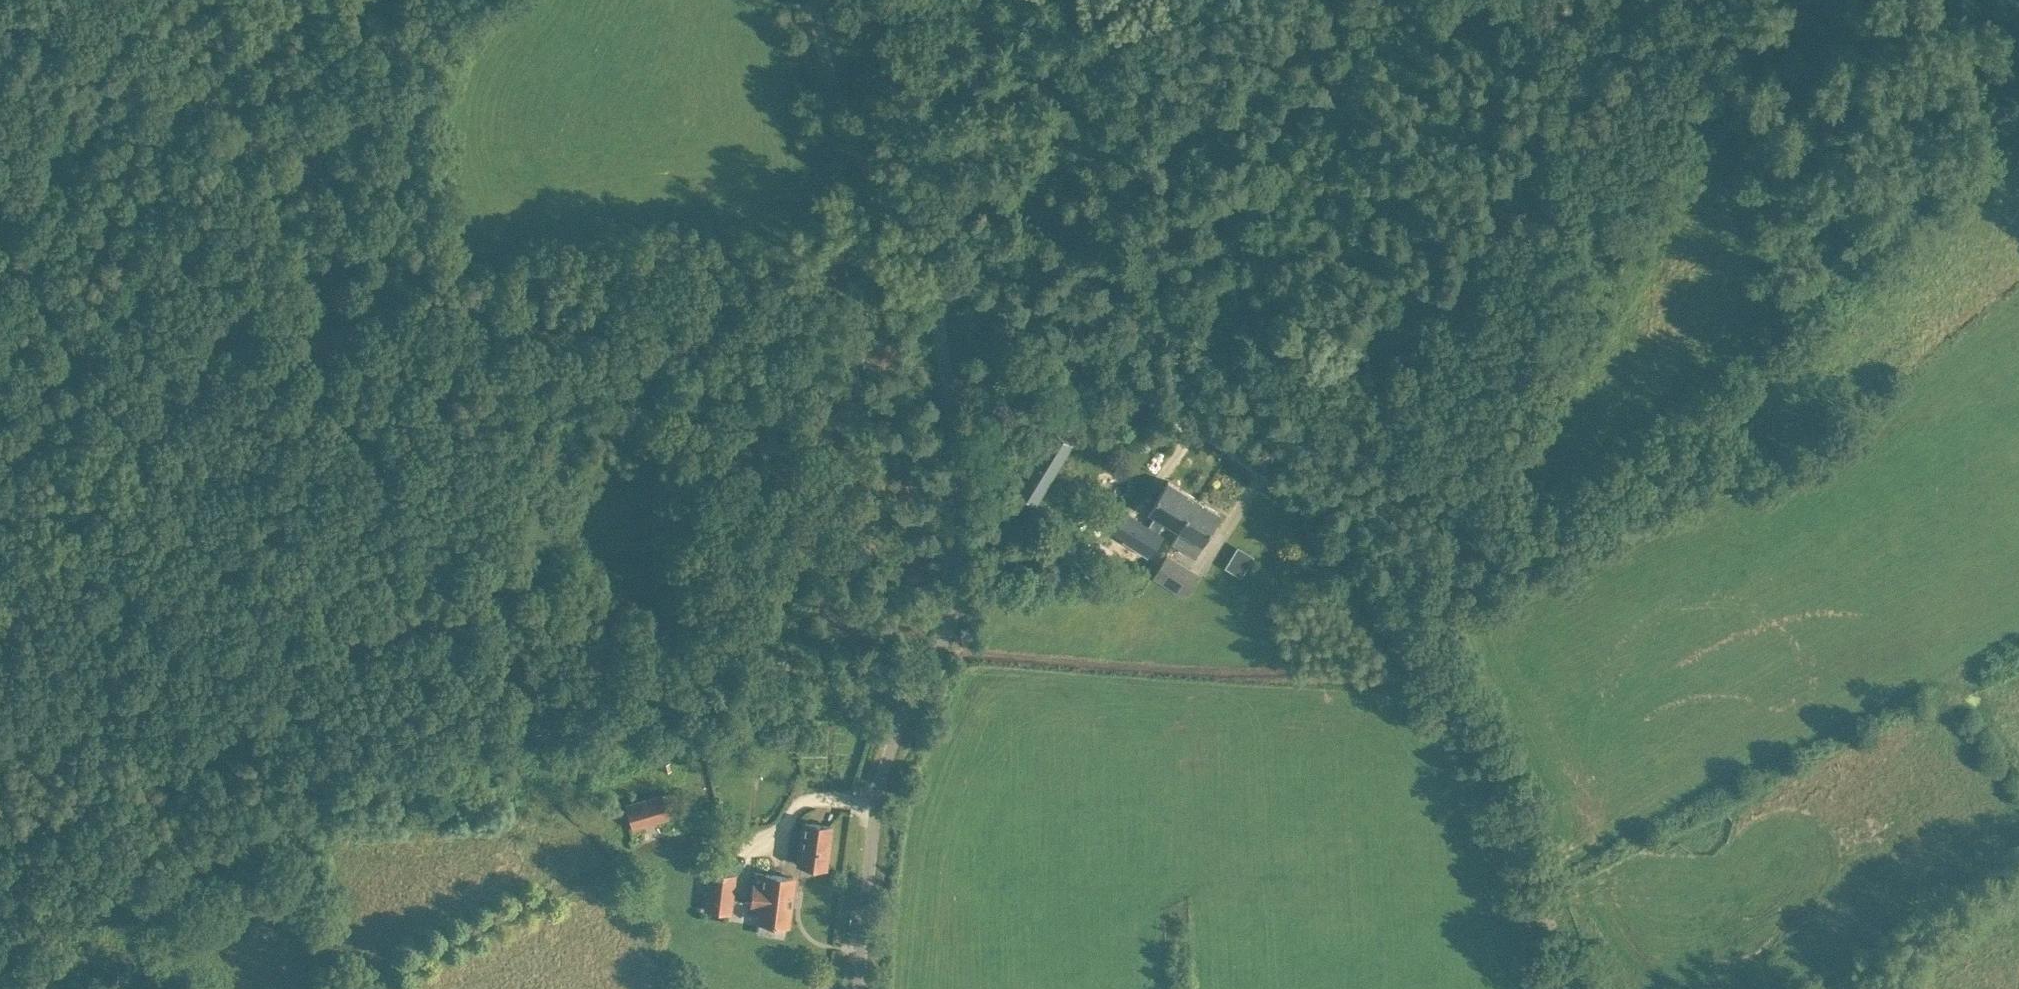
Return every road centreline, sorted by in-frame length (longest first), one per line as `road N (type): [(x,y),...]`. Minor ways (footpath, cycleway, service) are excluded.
road 1 (unclassified): [(852,988),(880,759),(955,608),(969,523),(932,292)]
road 2 (track): [(1280,501),(1392,620),(1504,818),(1565,988)]
road 3 (unclassified): [(1280,501),(1169,408),(969,292),(932,292)]
road 4 (unclassified): [(932,292),(849,135),(811,0)]

